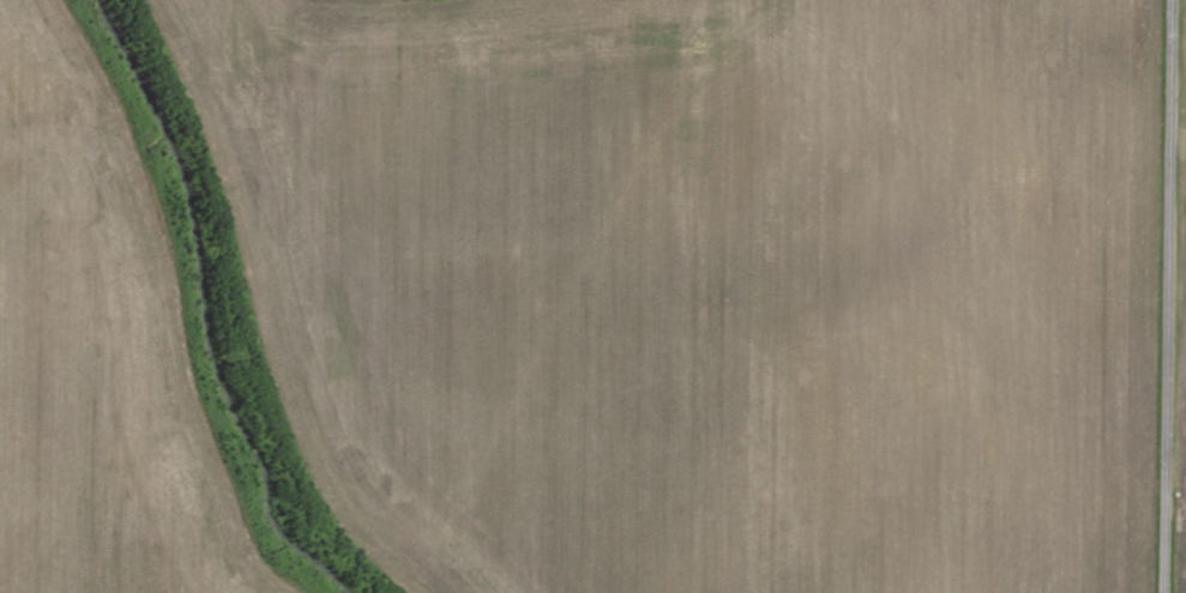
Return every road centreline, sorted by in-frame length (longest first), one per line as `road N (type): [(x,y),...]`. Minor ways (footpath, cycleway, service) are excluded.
road 1 (residential): [(1167,592),(1175,0)]

